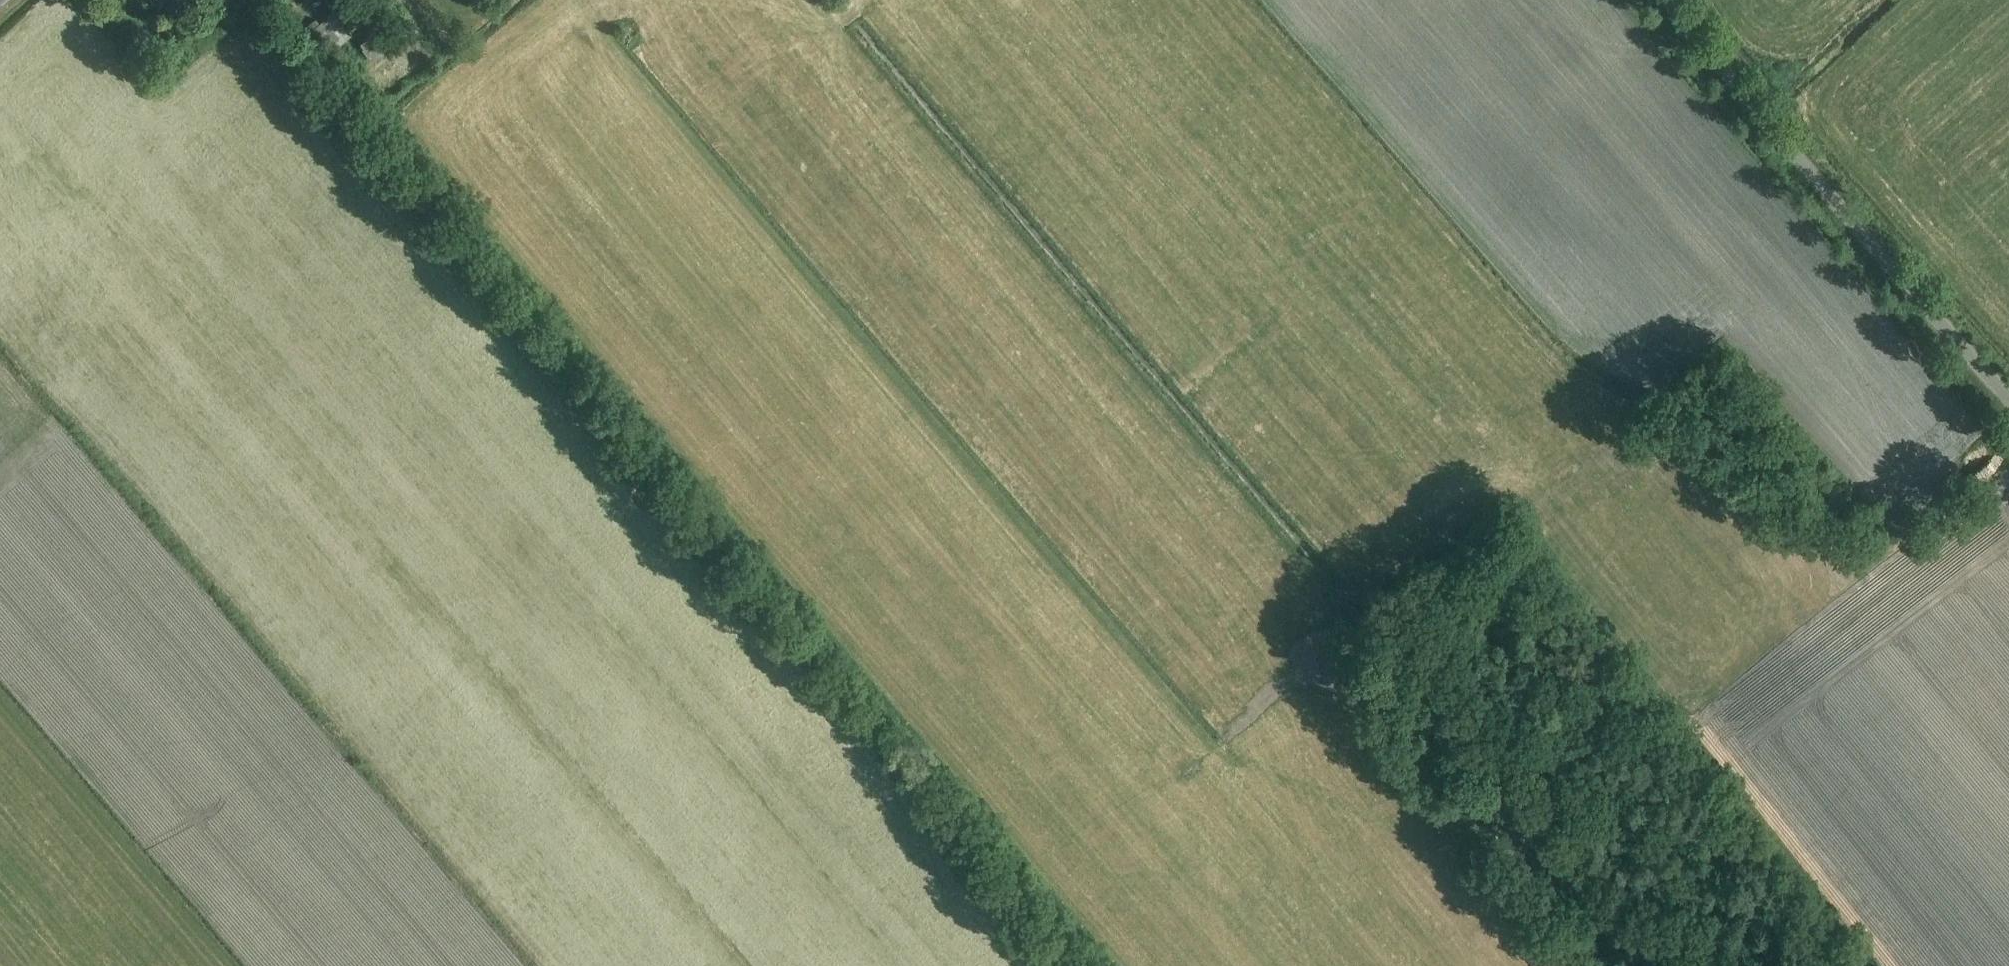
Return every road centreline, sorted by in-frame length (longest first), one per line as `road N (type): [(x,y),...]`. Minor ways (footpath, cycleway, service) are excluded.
road 1 (unclassified): [(2008,400),(1663,0)]

